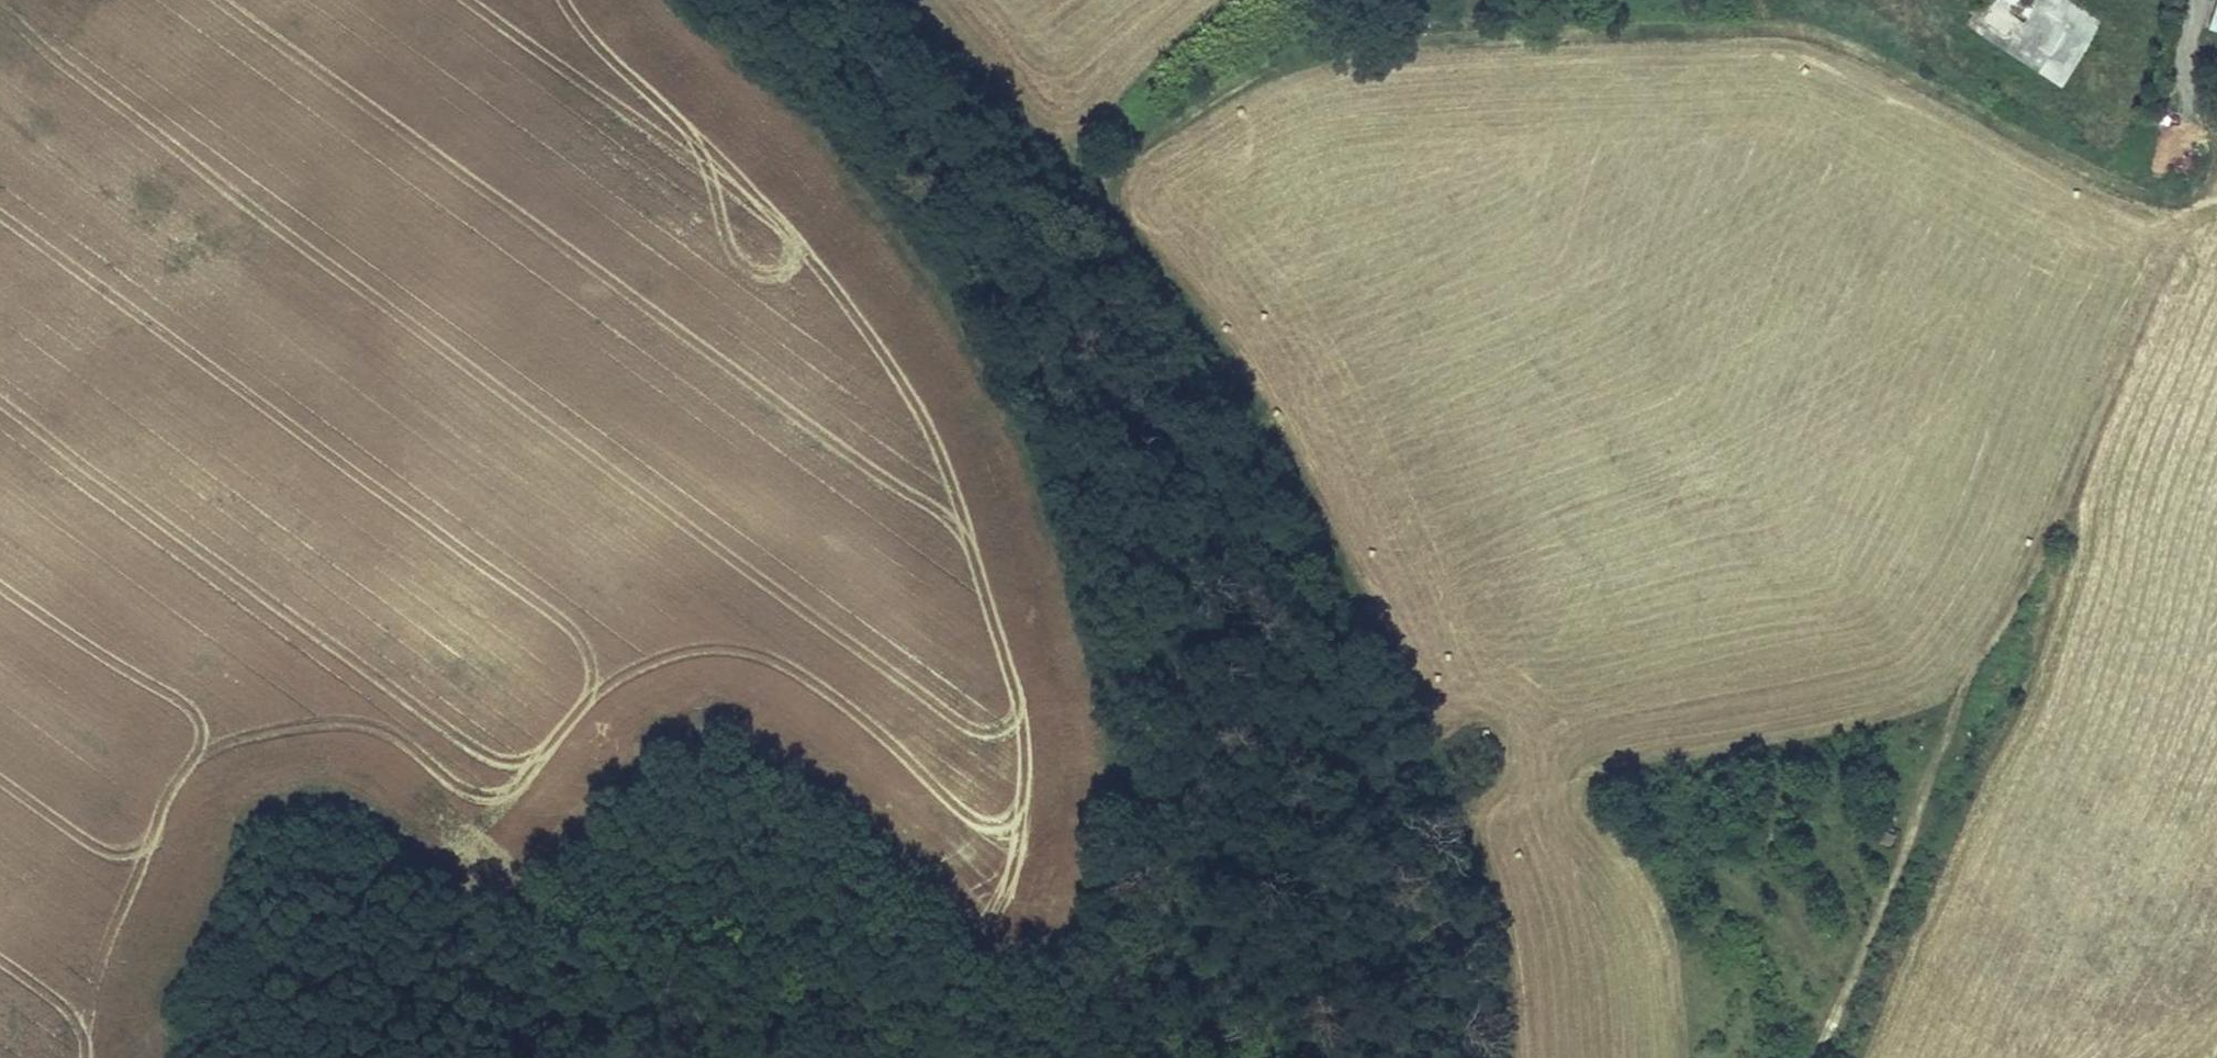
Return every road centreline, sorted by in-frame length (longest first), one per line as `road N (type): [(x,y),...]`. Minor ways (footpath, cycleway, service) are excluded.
road 1 (track): [(2216,174),(1924,794),(1821,1057)]

